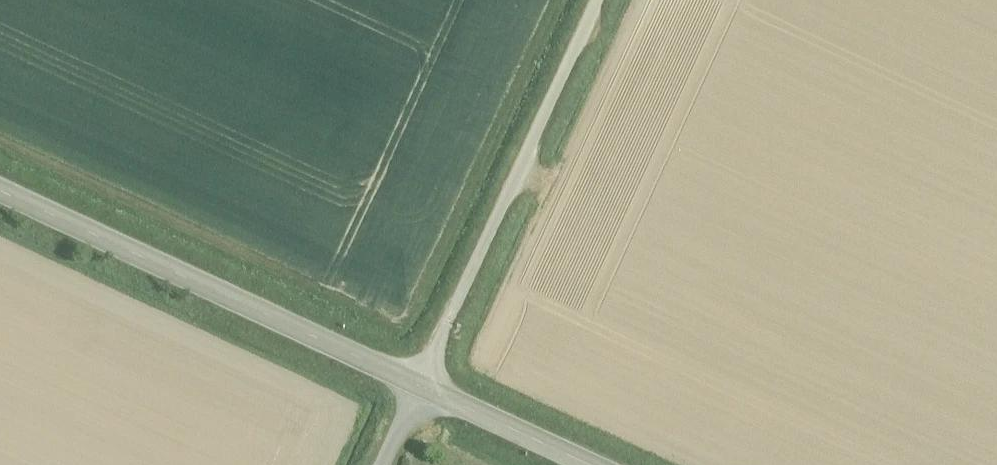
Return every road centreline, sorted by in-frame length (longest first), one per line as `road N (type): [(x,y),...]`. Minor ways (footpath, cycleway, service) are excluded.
road 1 (secondary): [(418,386),(0,191)]
road 2 (unclassified): [(418,386),(597,0)]
road 3 (secondary): [(589,464),(418,386)]

